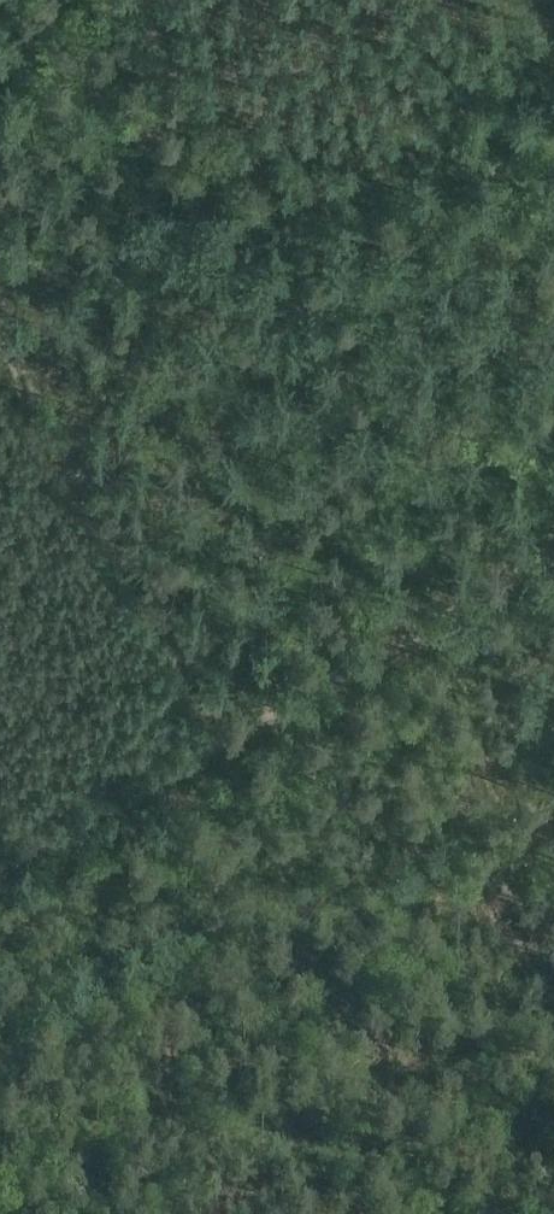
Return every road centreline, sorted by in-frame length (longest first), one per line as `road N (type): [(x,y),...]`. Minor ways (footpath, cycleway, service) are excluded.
road 1 (track): [(553,563),(237,734),(0,342)]
road 2 (track): [(237,734),(0,868)]

